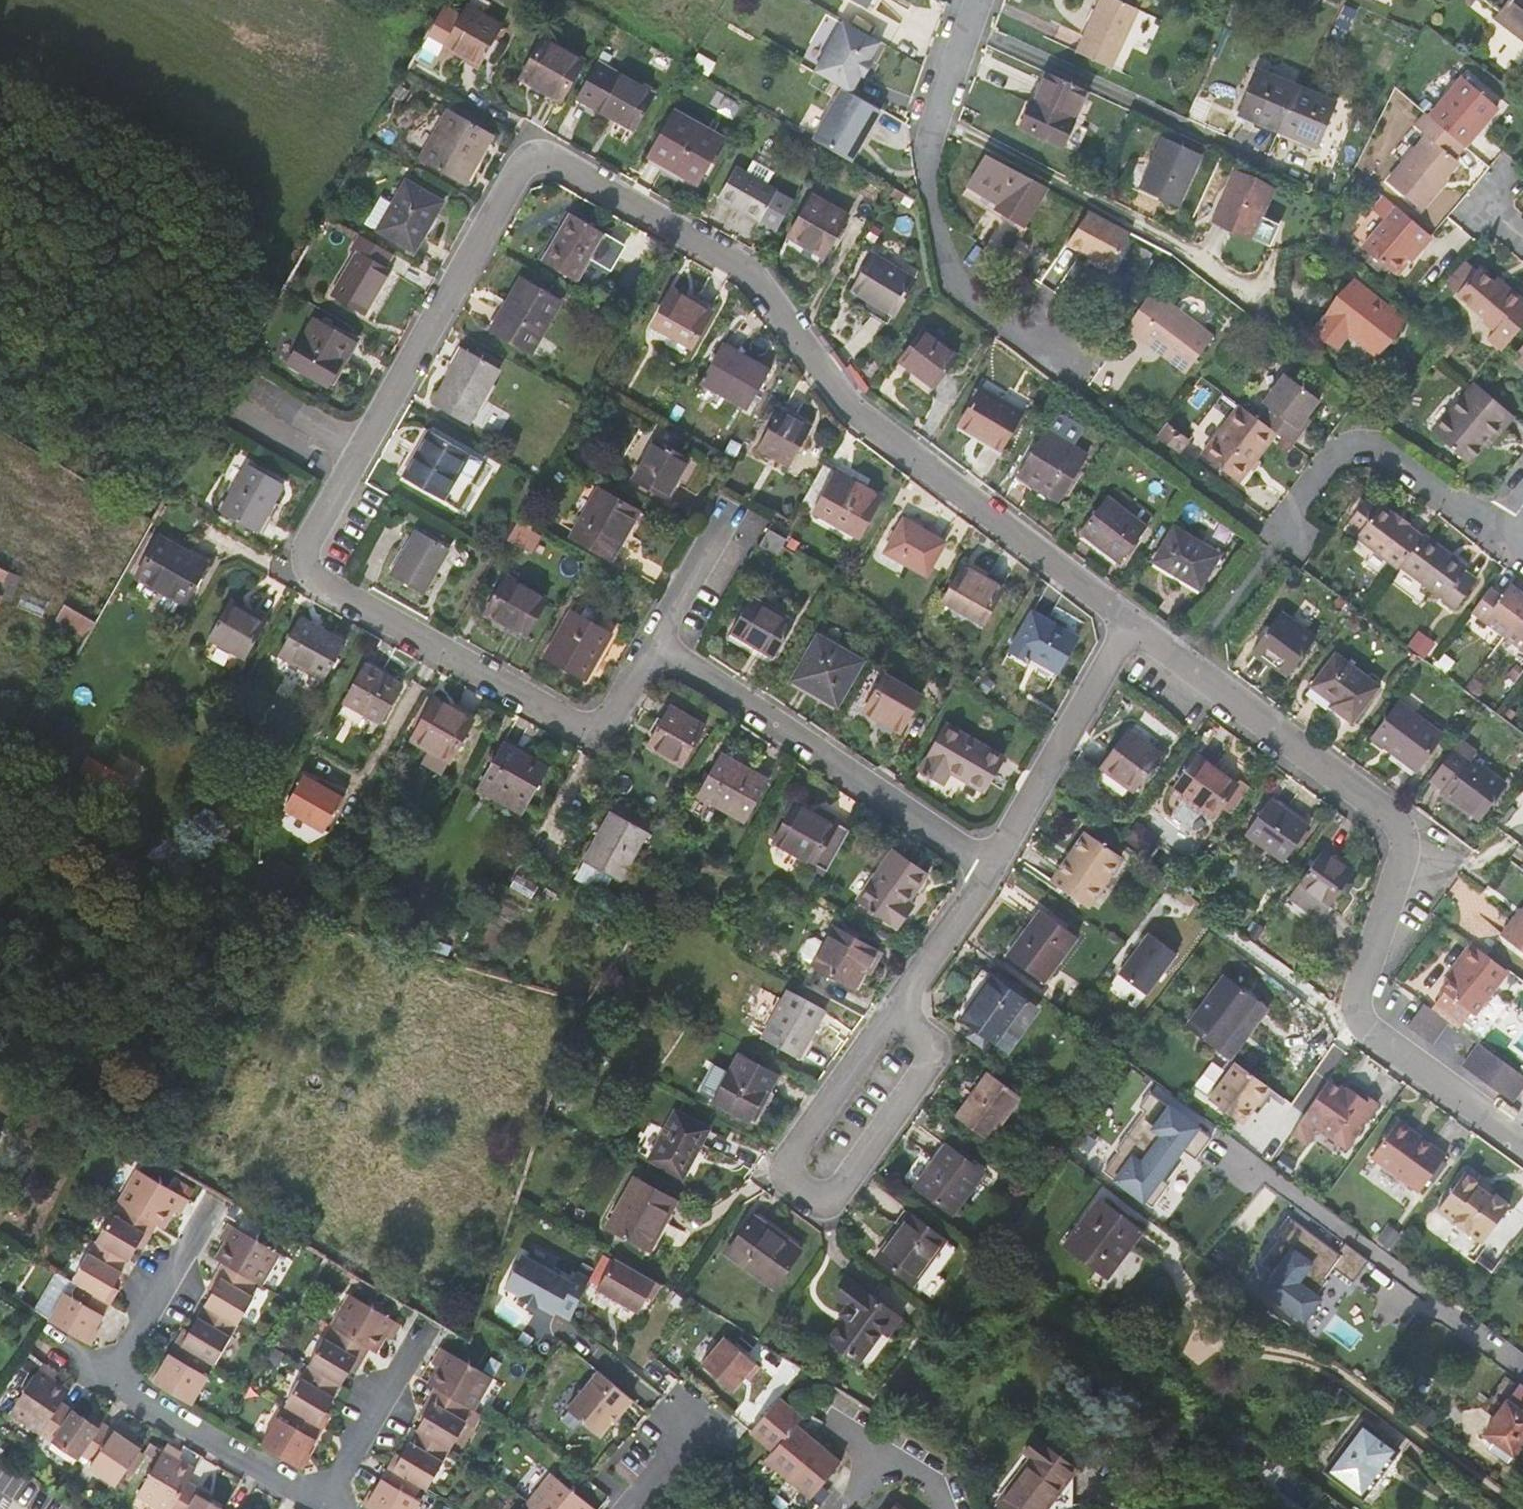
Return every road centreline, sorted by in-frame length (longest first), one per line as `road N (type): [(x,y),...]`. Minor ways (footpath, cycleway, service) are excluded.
road 1 (residential): [(354,456),(518,164),(545,160),(749,269),(854,409),(1133,623)]
road 2 (residential): [(1133,623),(1391,822),(1397,857),(1357,974),(1356,1024),(1522,1149)]
road 3 (residential): [(647,649),(601,722),(583,730),(305,576),(304,545),(354,456)]
road 4 (residential): [(891,1017),(781,1159),(779,1177),(822,1206),(924,1064),(918,1042)]
road 5 (residential): [(1055,356),(964,295),(947,266),(927,155),(977,0)]
road 6 (residential): [(982,869),(647,649)]
road 7 (residential): [(1273,540),(1323,465),(1357,445),(1393,453),(1499,531)]
road 8 (residential): [(982,869),(1133,623)]
road 9 (residential): [(322,1508),(108,1380)]
road 10 (residential): [(322,1508),(426,1333)]
road 11 (residential): [(108,1380),(213,1208)]
road 12 (residential): [(891,1017),(982,869)]
road 13 (residential): [(647,649),(726,507)]
road 14 (residential): [(944,1508),(934,1484),(827,1412)]
road 15 (residential): [(354,456),(241,392)]

